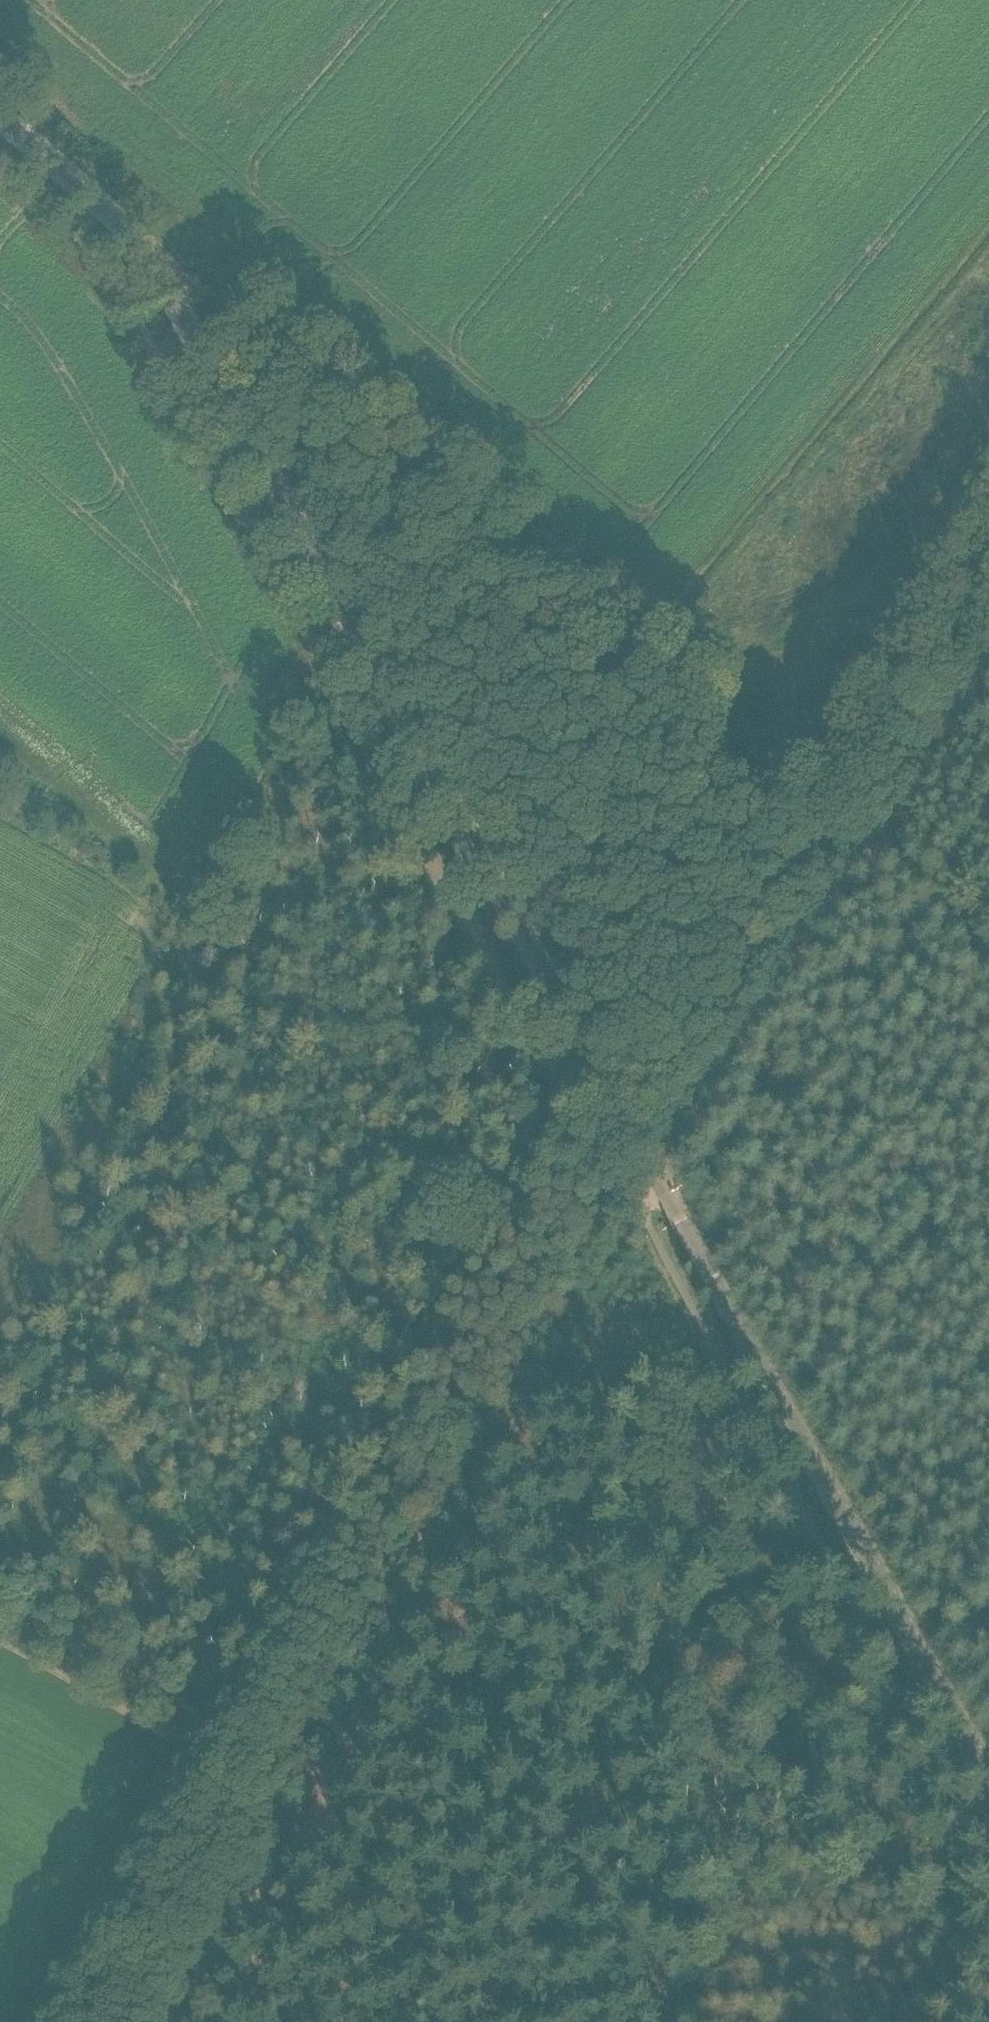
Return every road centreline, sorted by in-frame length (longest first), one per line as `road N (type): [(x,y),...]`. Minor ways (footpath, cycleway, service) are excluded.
road 1 (track): [(988,657),(655,1175),(172,2021)]
road 2 (tertiary): [(0,119),(88,193),(158,275),(641,1151)]
road 3 (tertiary): [(988,1774),(641,1151)]

